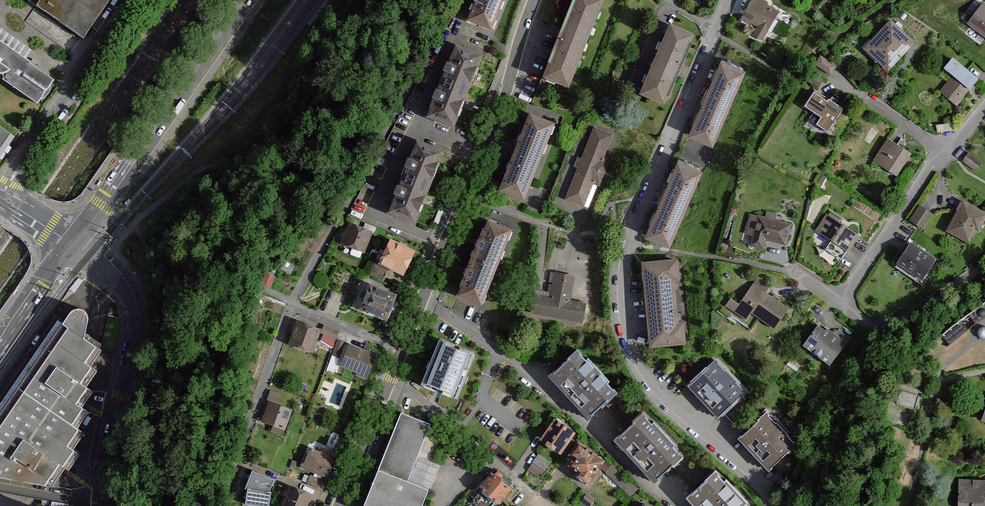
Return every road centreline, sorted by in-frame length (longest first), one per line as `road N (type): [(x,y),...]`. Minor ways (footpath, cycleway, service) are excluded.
road 1 (residential): [(728,0),(630,243),(624,310),(632,352),(650,382),(752,475),(772,505)]
road 2 (residential): [(452,0),(292,302)]
road 3 (residential): [(425,296),(534,377),(677,505)]
road 4 (tertiary): [(425,296),(534,0)]
road 5 (tertiary): [(72,242),(247,0)]
road 6 (residential): [(107,505),(137,306),(127,281),(72,242)]
road 7 (residential): [(844,299),(945,152),(984,107)]
road 8 (residential): [(135,0),(0,193)]
road 9 (residential): [(292,302),(223,505)]
road 10 (residential): [(391,377),(546,505)]
road 11 (residential): [(984,266),(880,327),(844,299)]
road 12 (tertiary): [(339,505),(391,377)]
road 13 (tertiary): [(0,347),(72,242)]
road 14 (residential): [(292,302),(403,350)]

